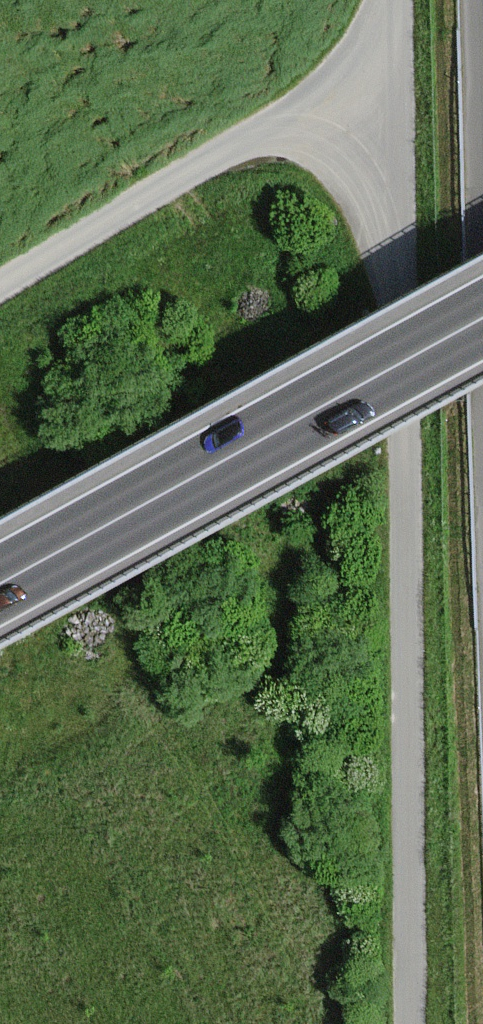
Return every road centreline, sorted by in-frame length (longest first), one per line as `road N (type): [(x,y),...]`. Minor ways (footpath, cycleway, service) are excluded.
road 1 (unclassified): [(412,1023),(392,0)]
road 2 (secondary): [(0,585),(482,318)]
road 3 (track): [(390,87),(317,105),(0,289)]

